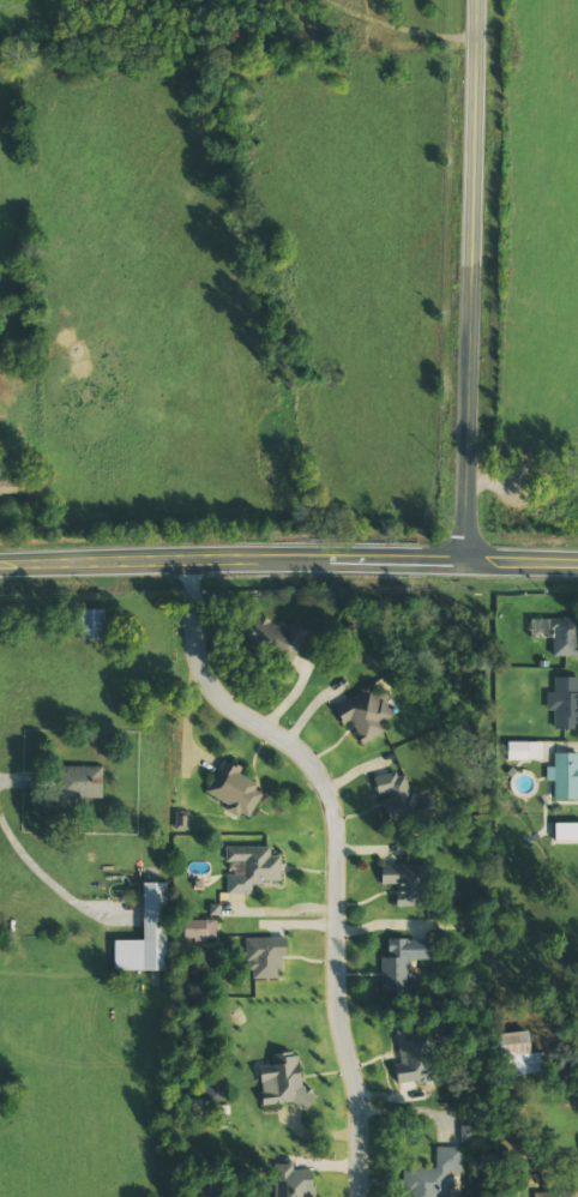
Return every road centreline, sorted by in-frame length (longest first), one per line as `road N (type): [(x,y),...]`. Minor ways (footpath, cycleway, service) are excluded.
road 1 (residential): [(191,559),(203,670),(229,706),(312,768),(331,801),(359,1196)]
road 2 (secondary): [(577,563),(347,555),(0,563)]
road 3 (secondary): [(465,560),(476,0)]

